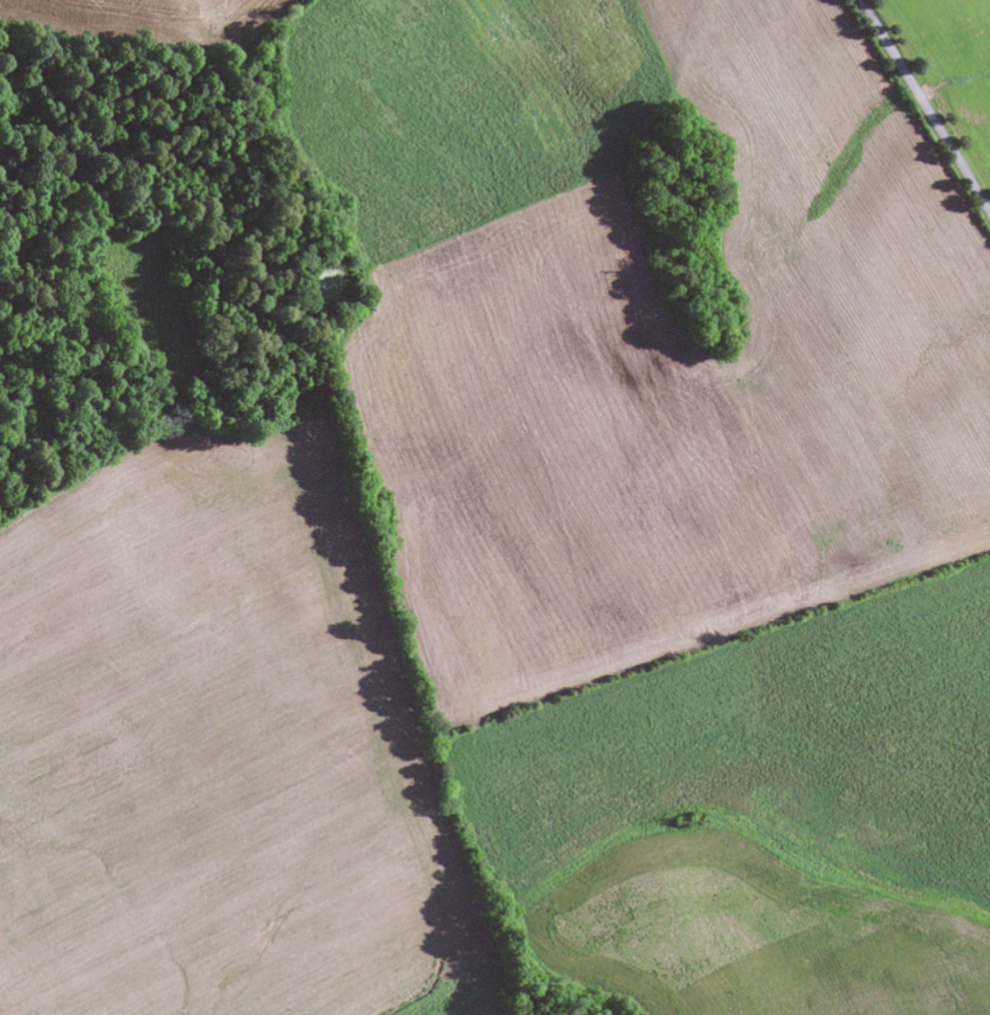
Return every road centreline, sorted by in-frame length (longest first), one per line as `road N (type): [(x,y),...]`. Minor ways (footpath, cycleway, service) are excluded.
road 1 (residential): [(858,0),(989,219)]

